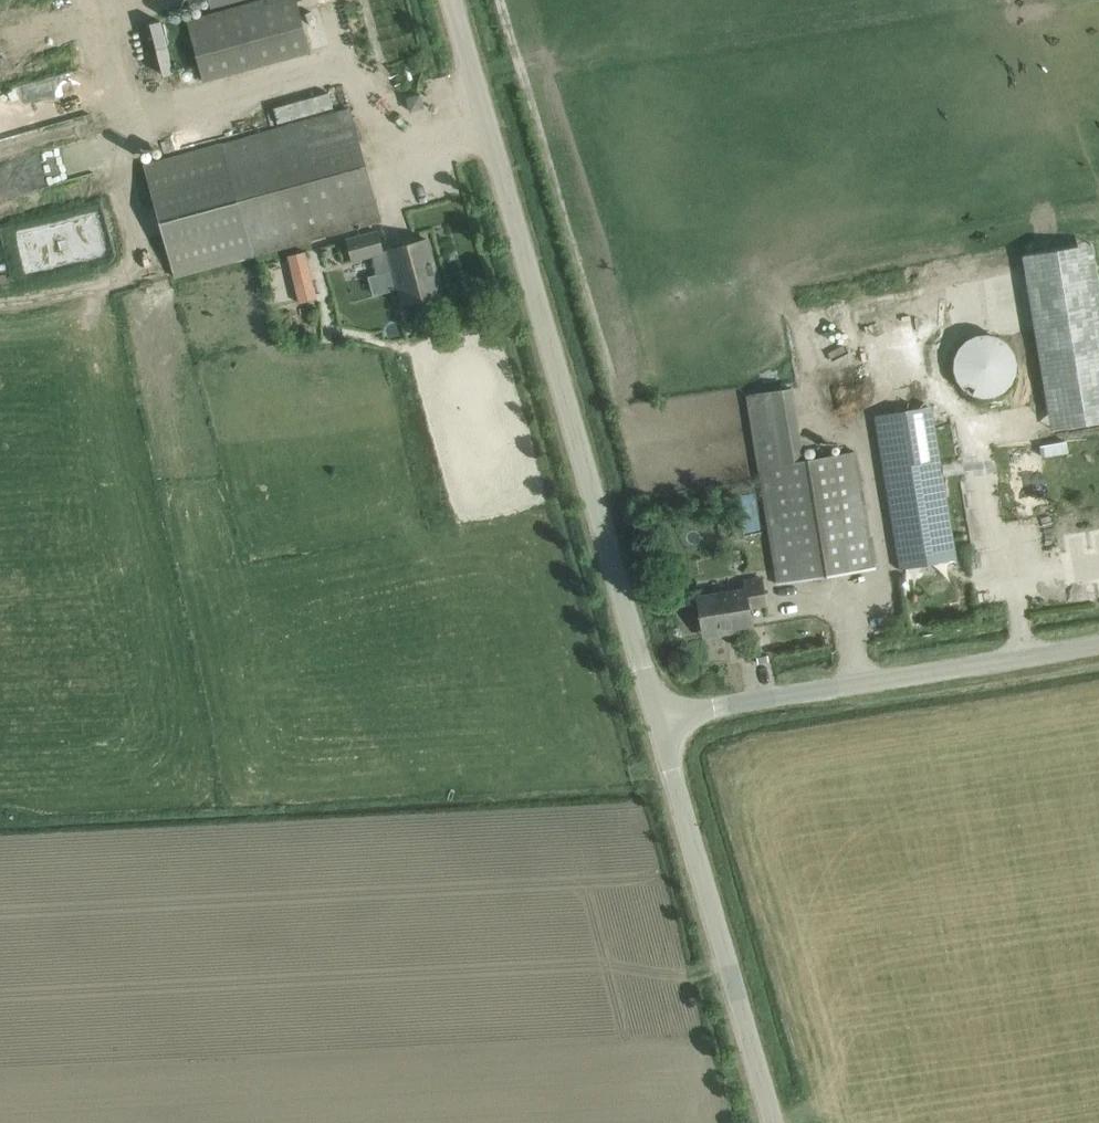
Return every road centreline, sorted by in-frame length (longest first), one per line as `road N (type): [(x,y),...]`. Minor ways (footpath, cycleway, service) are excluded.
road 1 (unclassified): [(655,716),(452,0)]
road 2 (unclassified): [(655,716),(1098,643)]
road 3 (unclassified): [(773,1122),(655,716)]

